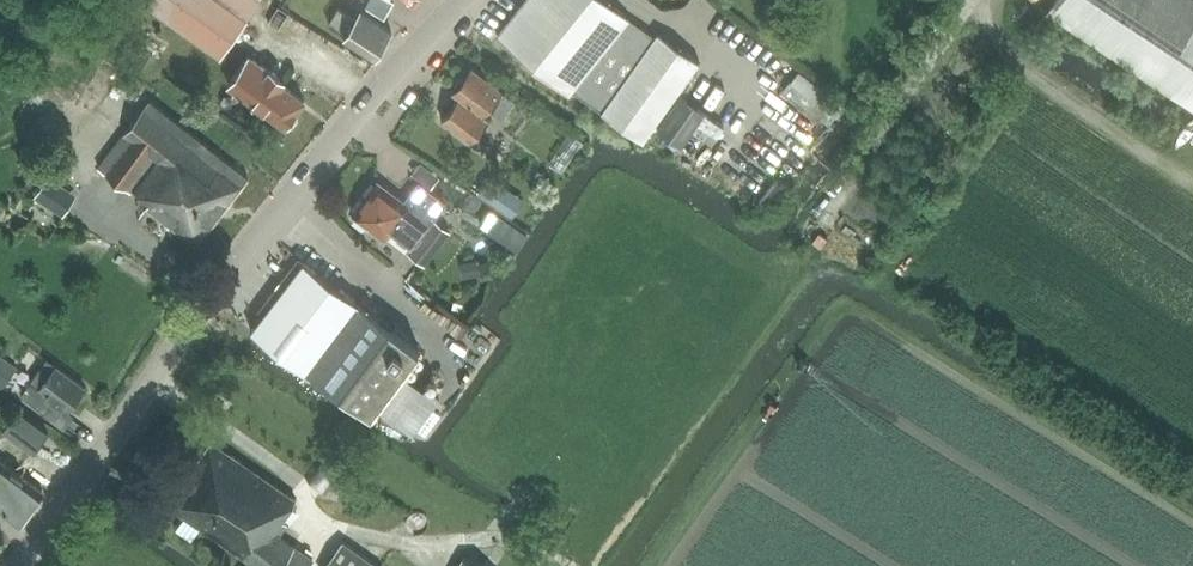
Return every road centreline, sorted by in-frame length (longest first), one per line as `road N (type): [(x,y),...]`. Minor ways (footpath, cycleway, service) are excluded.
road 1 (tertiary): [(24,565),(448,0)]

